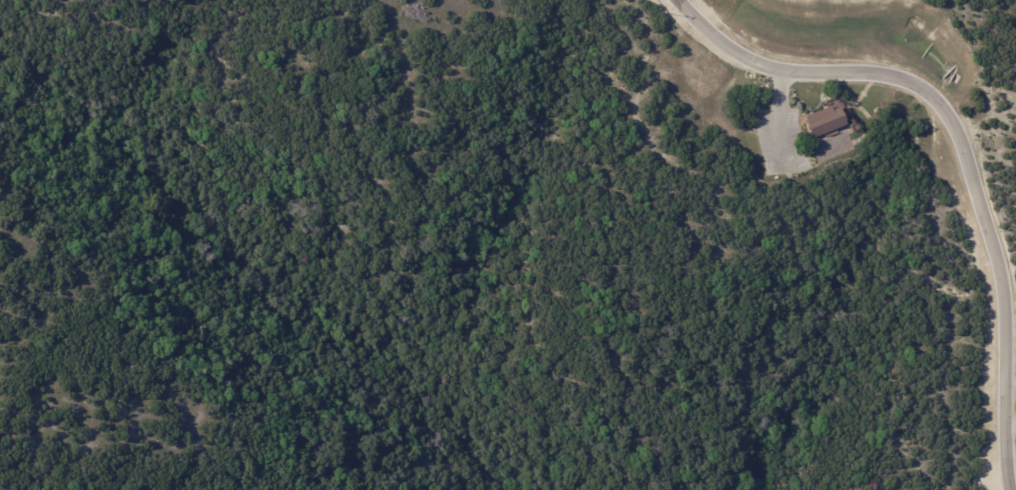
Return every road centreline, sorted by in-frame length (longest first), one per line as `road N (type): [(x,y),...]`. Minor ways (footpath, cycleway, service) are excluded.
road 1 (tertiary): [(680,0),(725,47),(752,62),(783,72),(902,77),(940,102),(1004,269),(1012,489)]

